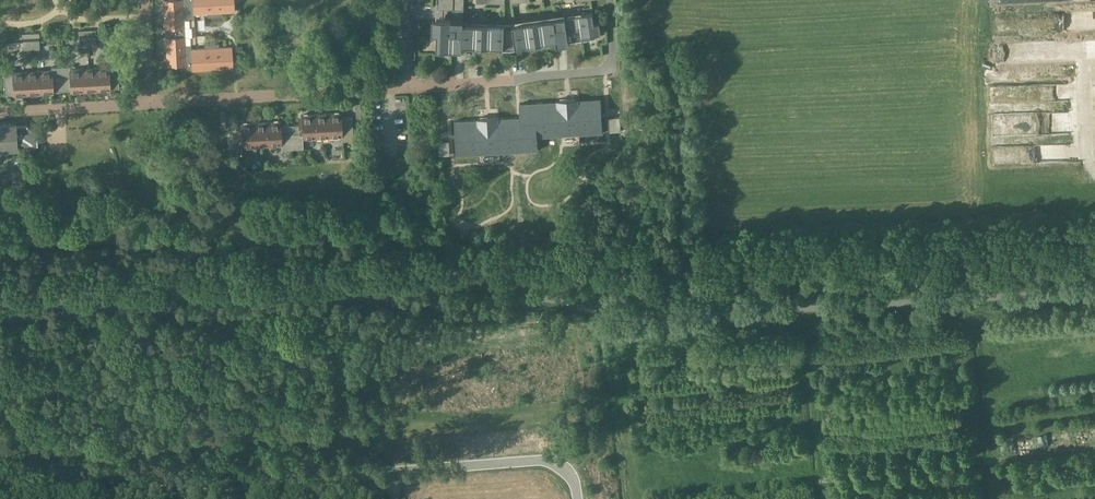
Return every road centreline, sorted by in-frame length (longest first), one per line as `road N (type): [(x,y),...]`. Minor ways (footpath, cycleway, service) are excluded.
road 1 (secondary): [(0,298),(479,268),(673,286),(1094,264)]
road 2 (residential): [(227,487),(538,461),(565,466),(579,498)]
road 3 (residential): [(406,90),(152,103)]
road 4 (residential): [(588,71),(406,90)]
road 5 (residential): [(47,498),(227,487)]
road 6 (residential): [(152,103),(0,111)]

